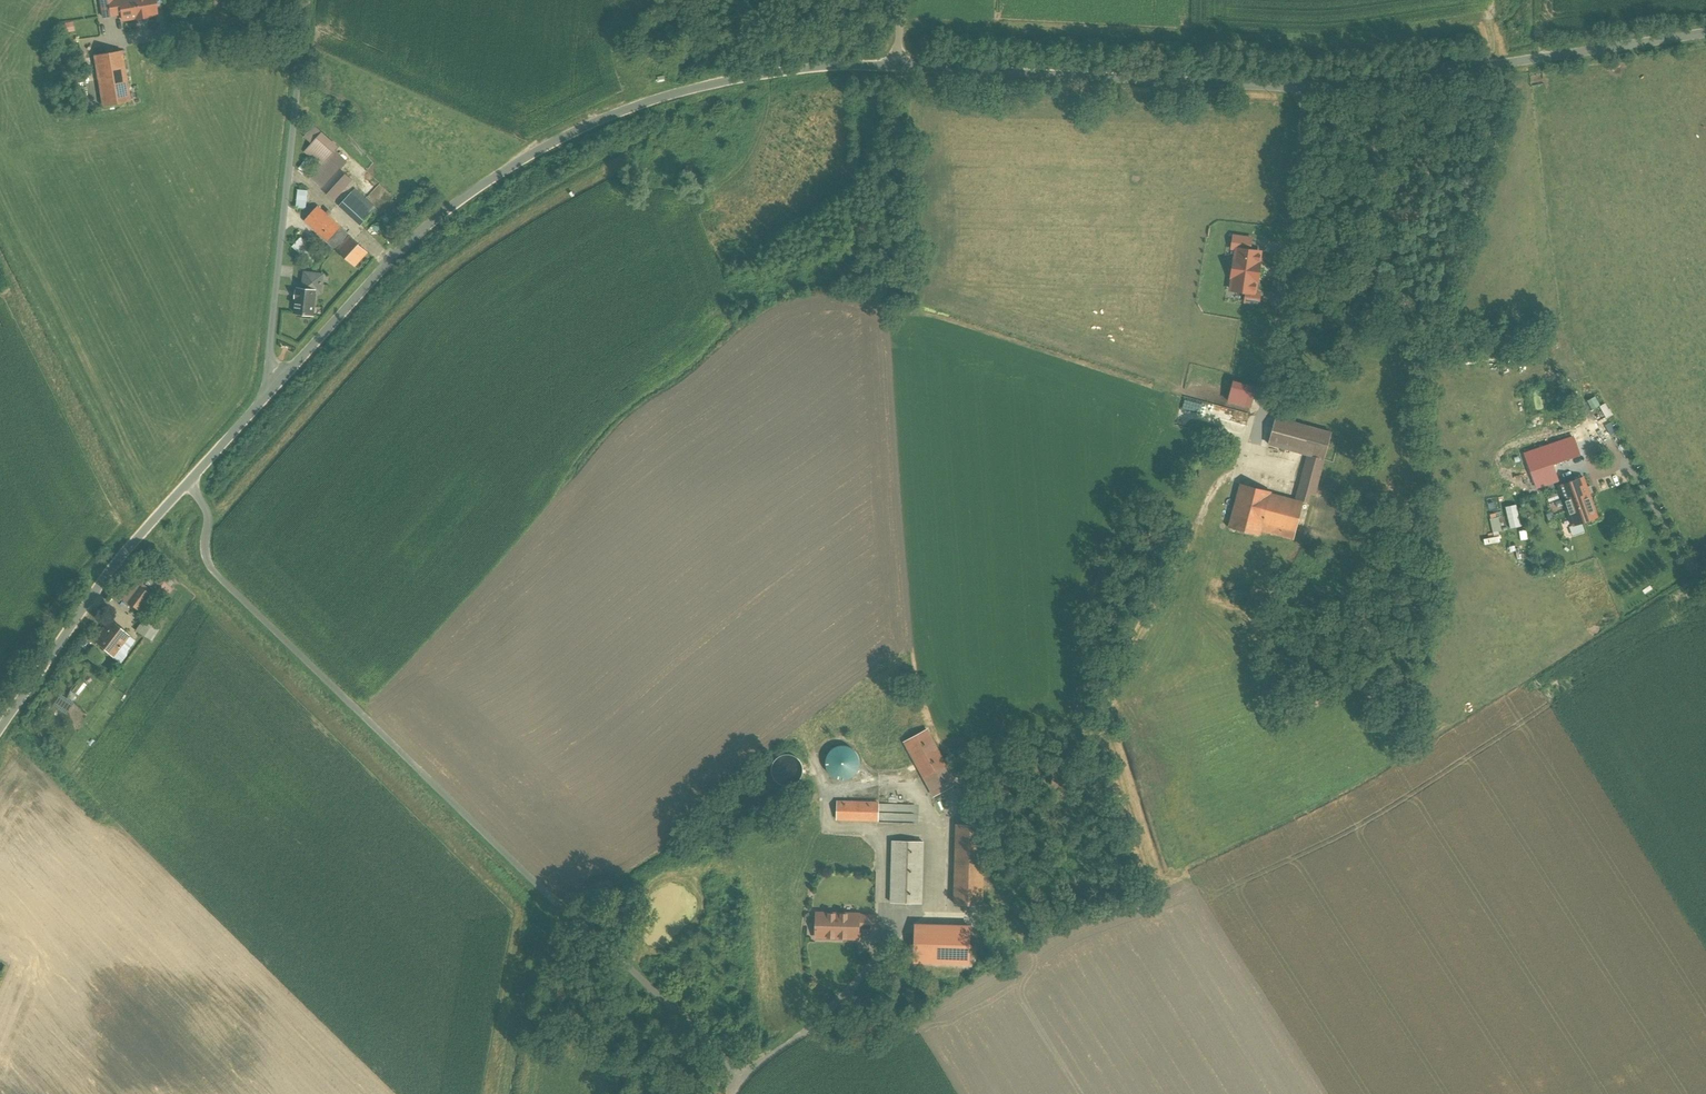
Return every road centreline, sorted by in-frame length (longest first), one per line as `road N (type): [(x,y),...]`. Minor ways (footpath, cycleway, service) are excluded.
road 1 (unclassified): [(1705,32),(1302,89),(829,68),(649,96),(538,143),(460,194),(359,285),(265,390)]
road 2 (unclassified): [(184,482),(202,512),(201,570),(210,582),(740,1077),(732,1093)]
road 3 (unclassified): [(309,0),(265,390)]
road 4 (unclassified): [(184,482),(113,563),(0,721)]
road 5 (unclassified): [(1705,556),(1686,557),(1641,469),(1599,459)]
road 6 (unclassified): [(265,390),(184,482)]

